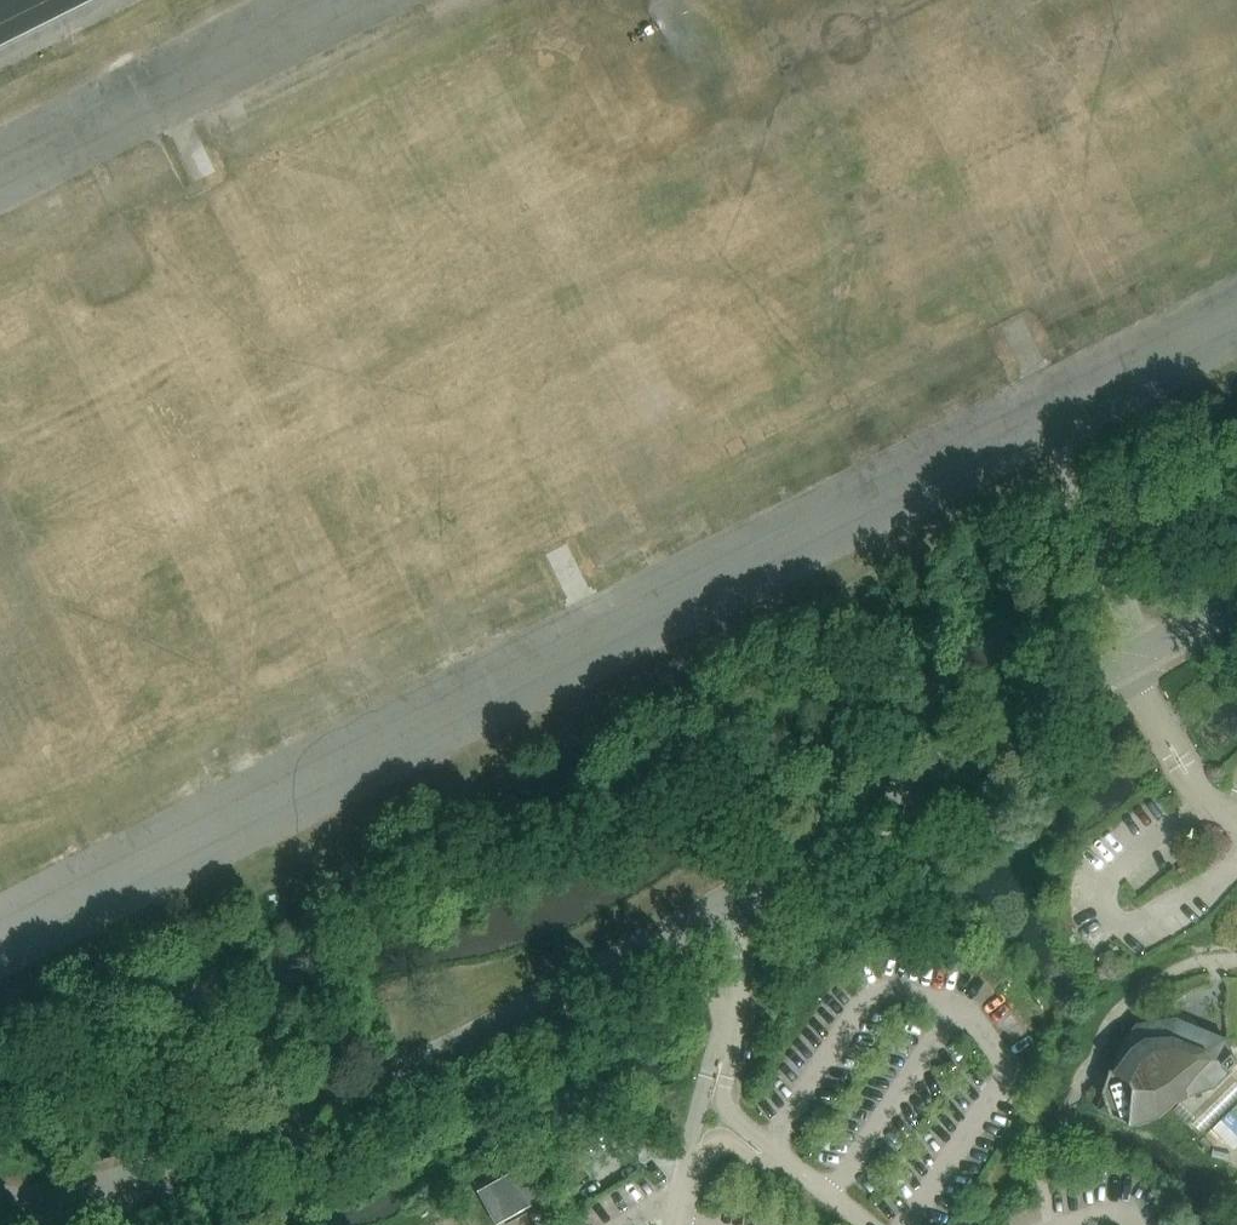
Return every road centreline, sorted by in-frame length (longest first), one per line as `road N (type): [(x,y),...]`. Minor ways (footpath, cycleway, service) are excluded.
road 1 (unclassified): [(0,1204),(150,1173),(350,1101),(737,905),(1236,604)]

